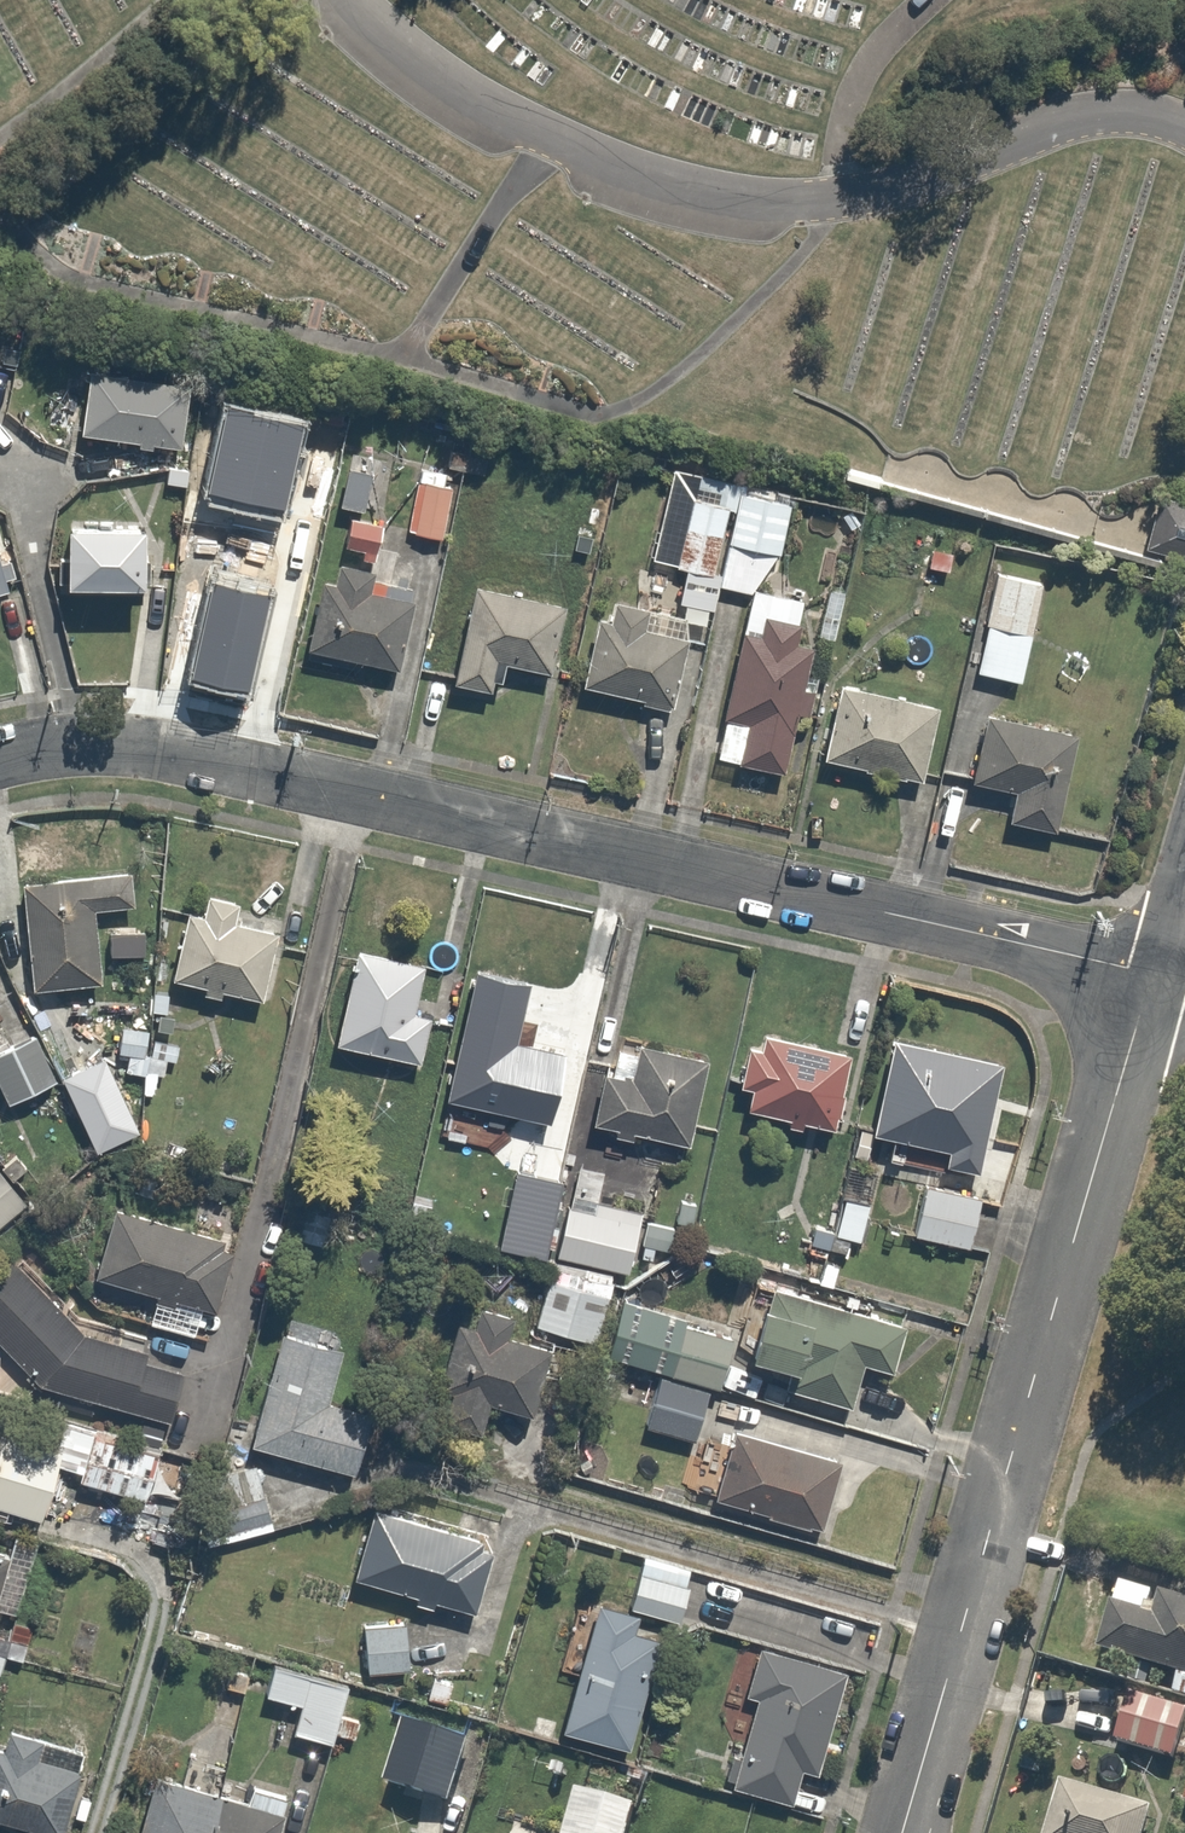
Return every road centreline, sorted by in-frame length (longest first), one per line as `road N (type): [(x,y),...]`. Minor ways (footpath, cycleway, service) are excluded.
road 1 (residential): [(0,762),(93,753),(178,767),(1154,973)]
road 2 (residential): [(1154,973),(904,1832)]

